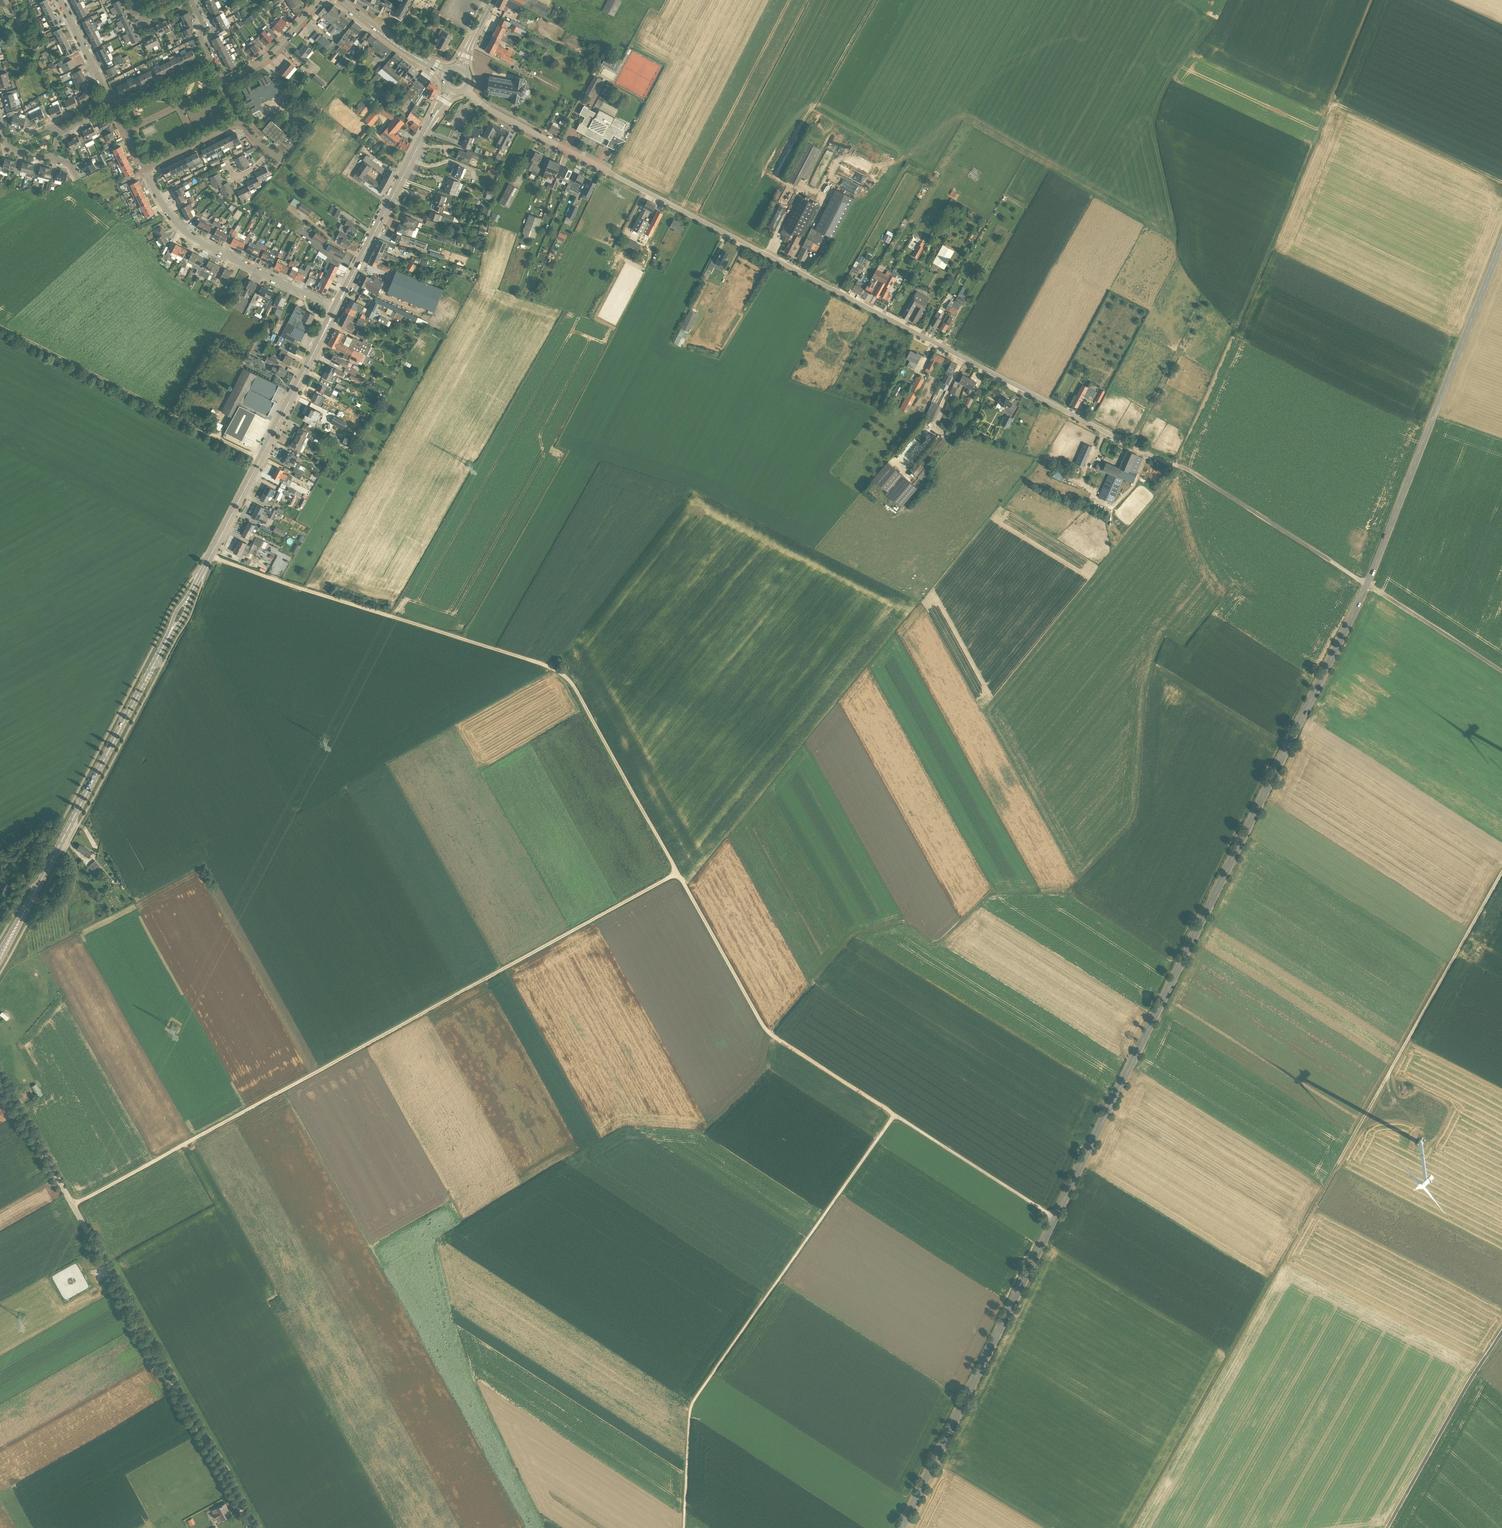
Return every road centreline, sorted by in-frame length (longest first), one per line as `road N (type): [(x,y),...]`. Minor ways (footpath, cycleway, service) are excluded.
road 1 (secondary): [(1367,585),(903,1527)]
road 2 (residential): [(465,87),(487,108),(1178,466)]
road 3 (track): [(678,873),(73,1205)]
road 4 (track): [(211,555),(560,672),(678,873)]
road 5 (track): [(1433,420),(1238,328),(1373,0)]
road 6 (unclassified): [(254,1527),(0,1075)]
road 7 (track): [(1371,1106),(1133,1527)]
road 8 (track): [(684,1527),(693,1402),(895,1116)]
road 9 (track): [(769,1033),(852,936),(903,922),(937,945),(991,893),(1060,895),(1129,827)]
road 10 (secondary): [(1501,243),(1367,585)]
road 11 (primary): [(0,956),(167,639)]
road 12 (primary): [(193,589),(336,309)]
road 13 (residential): [(336,309),(192,236),(145,168)]
road 14 (unclassified): [(1178,466),(1367,585)]
road 15 (track): [(1389,1527),(1501,1334)]
road 16 (primary): [(336,309),(426,131)]
road 17 (track): [(895,1116),(1055,1219)]
road 18 (track): [(1501,183),(1332,103)]
road 19 (track): [(769,1033),(678,873)]
road 20 (unclassified): [(1501,672),(1367,585)]
road 21 (track): [(895,1116),(769,1033)]
road 22 (residential): [(224,83),(273,54),(319,0)]

